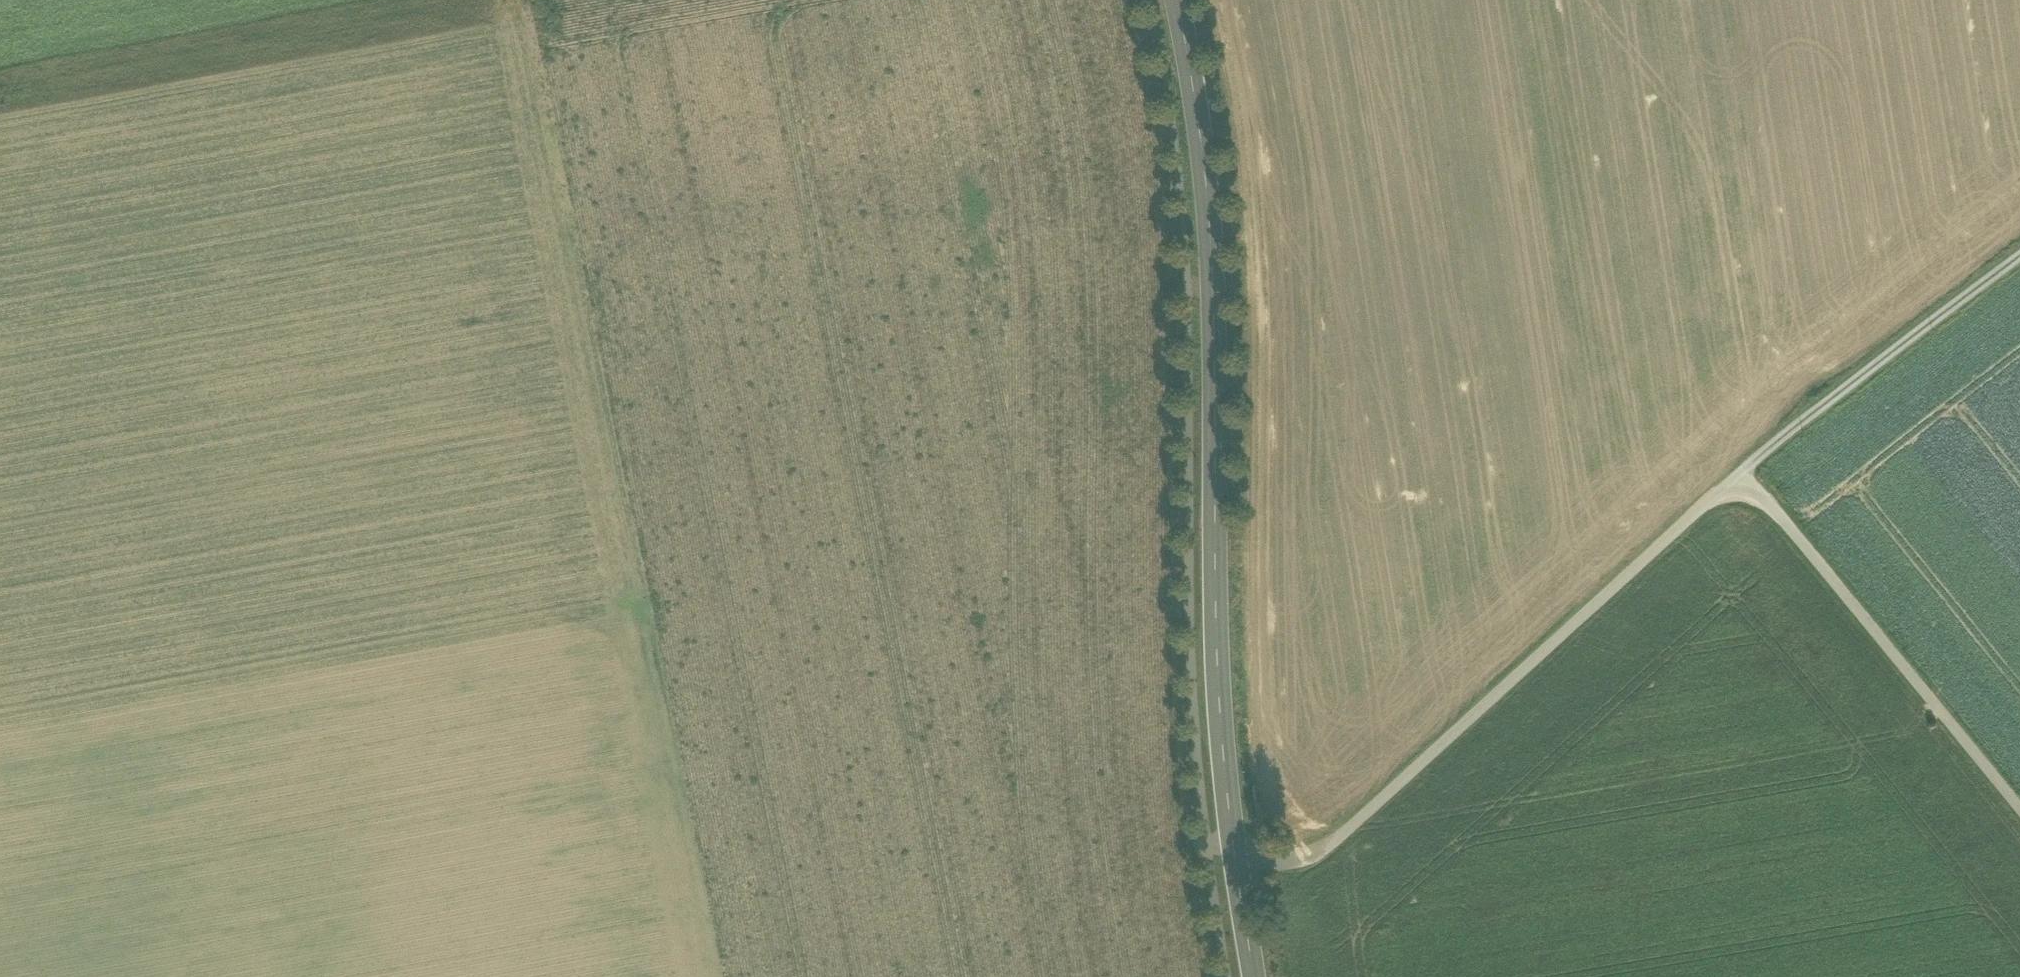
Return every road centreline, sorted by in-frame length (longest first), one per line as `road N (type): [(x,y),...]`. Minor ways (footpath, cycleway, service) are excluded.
road 1 (tertiary): [(1236,870),(1217,672),(1210,224),(1176,0)]
road 2 (unclassified): [(1740,473),(1320,855),(1236,870)]
road 3 (unclassified): [(2019,810),(1740,473)]
road 4 (unclassified): [(2019,259),(1740,473)]

